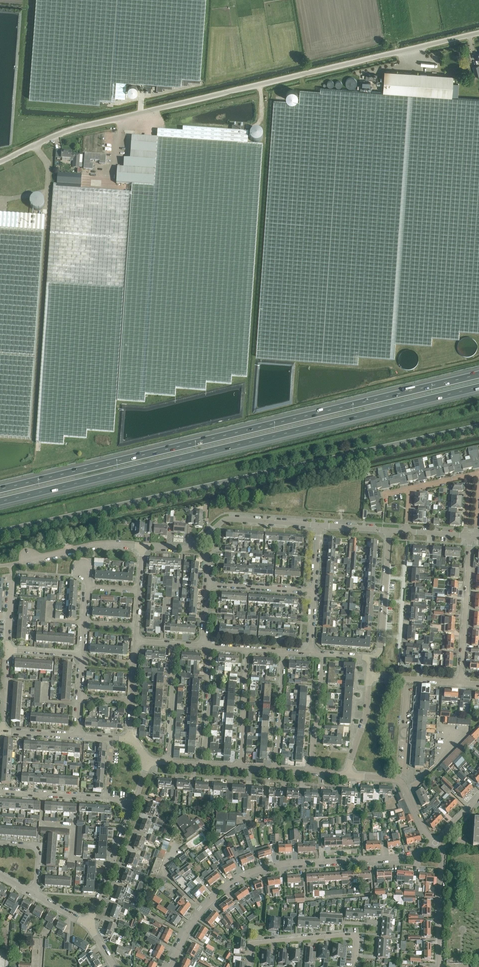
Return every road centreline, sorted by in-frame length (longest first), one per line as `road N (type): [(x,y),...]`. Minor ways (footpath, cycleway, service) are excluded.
road 1 (unclassified): [(0,161),(69,130),(478,33)]
road 2 (motorway): [(478,374),(0,489)]
road 3 (motorway): [(0,501),(478,387)]
road 4 (secondary): [(0,532),(478,425)]
road 5 (unclassified): [(435,842),(402,857),(284,864),(243,876),(198,916),(170,966)]
road 6 (residential): [(249,966),(252,944),(349,935),(355,966)]
road 7 (residential): [(460,683),(470,535)]
road 8 (residential): [(320,525),(225,519),(196,543)]
road 9 (residential): [(89,924),(135,800)]
road 10 (residential): [(370,657),(381,647),(389,530)]
road 11 (residential): [(439,966),(443,855),(435,842)]

